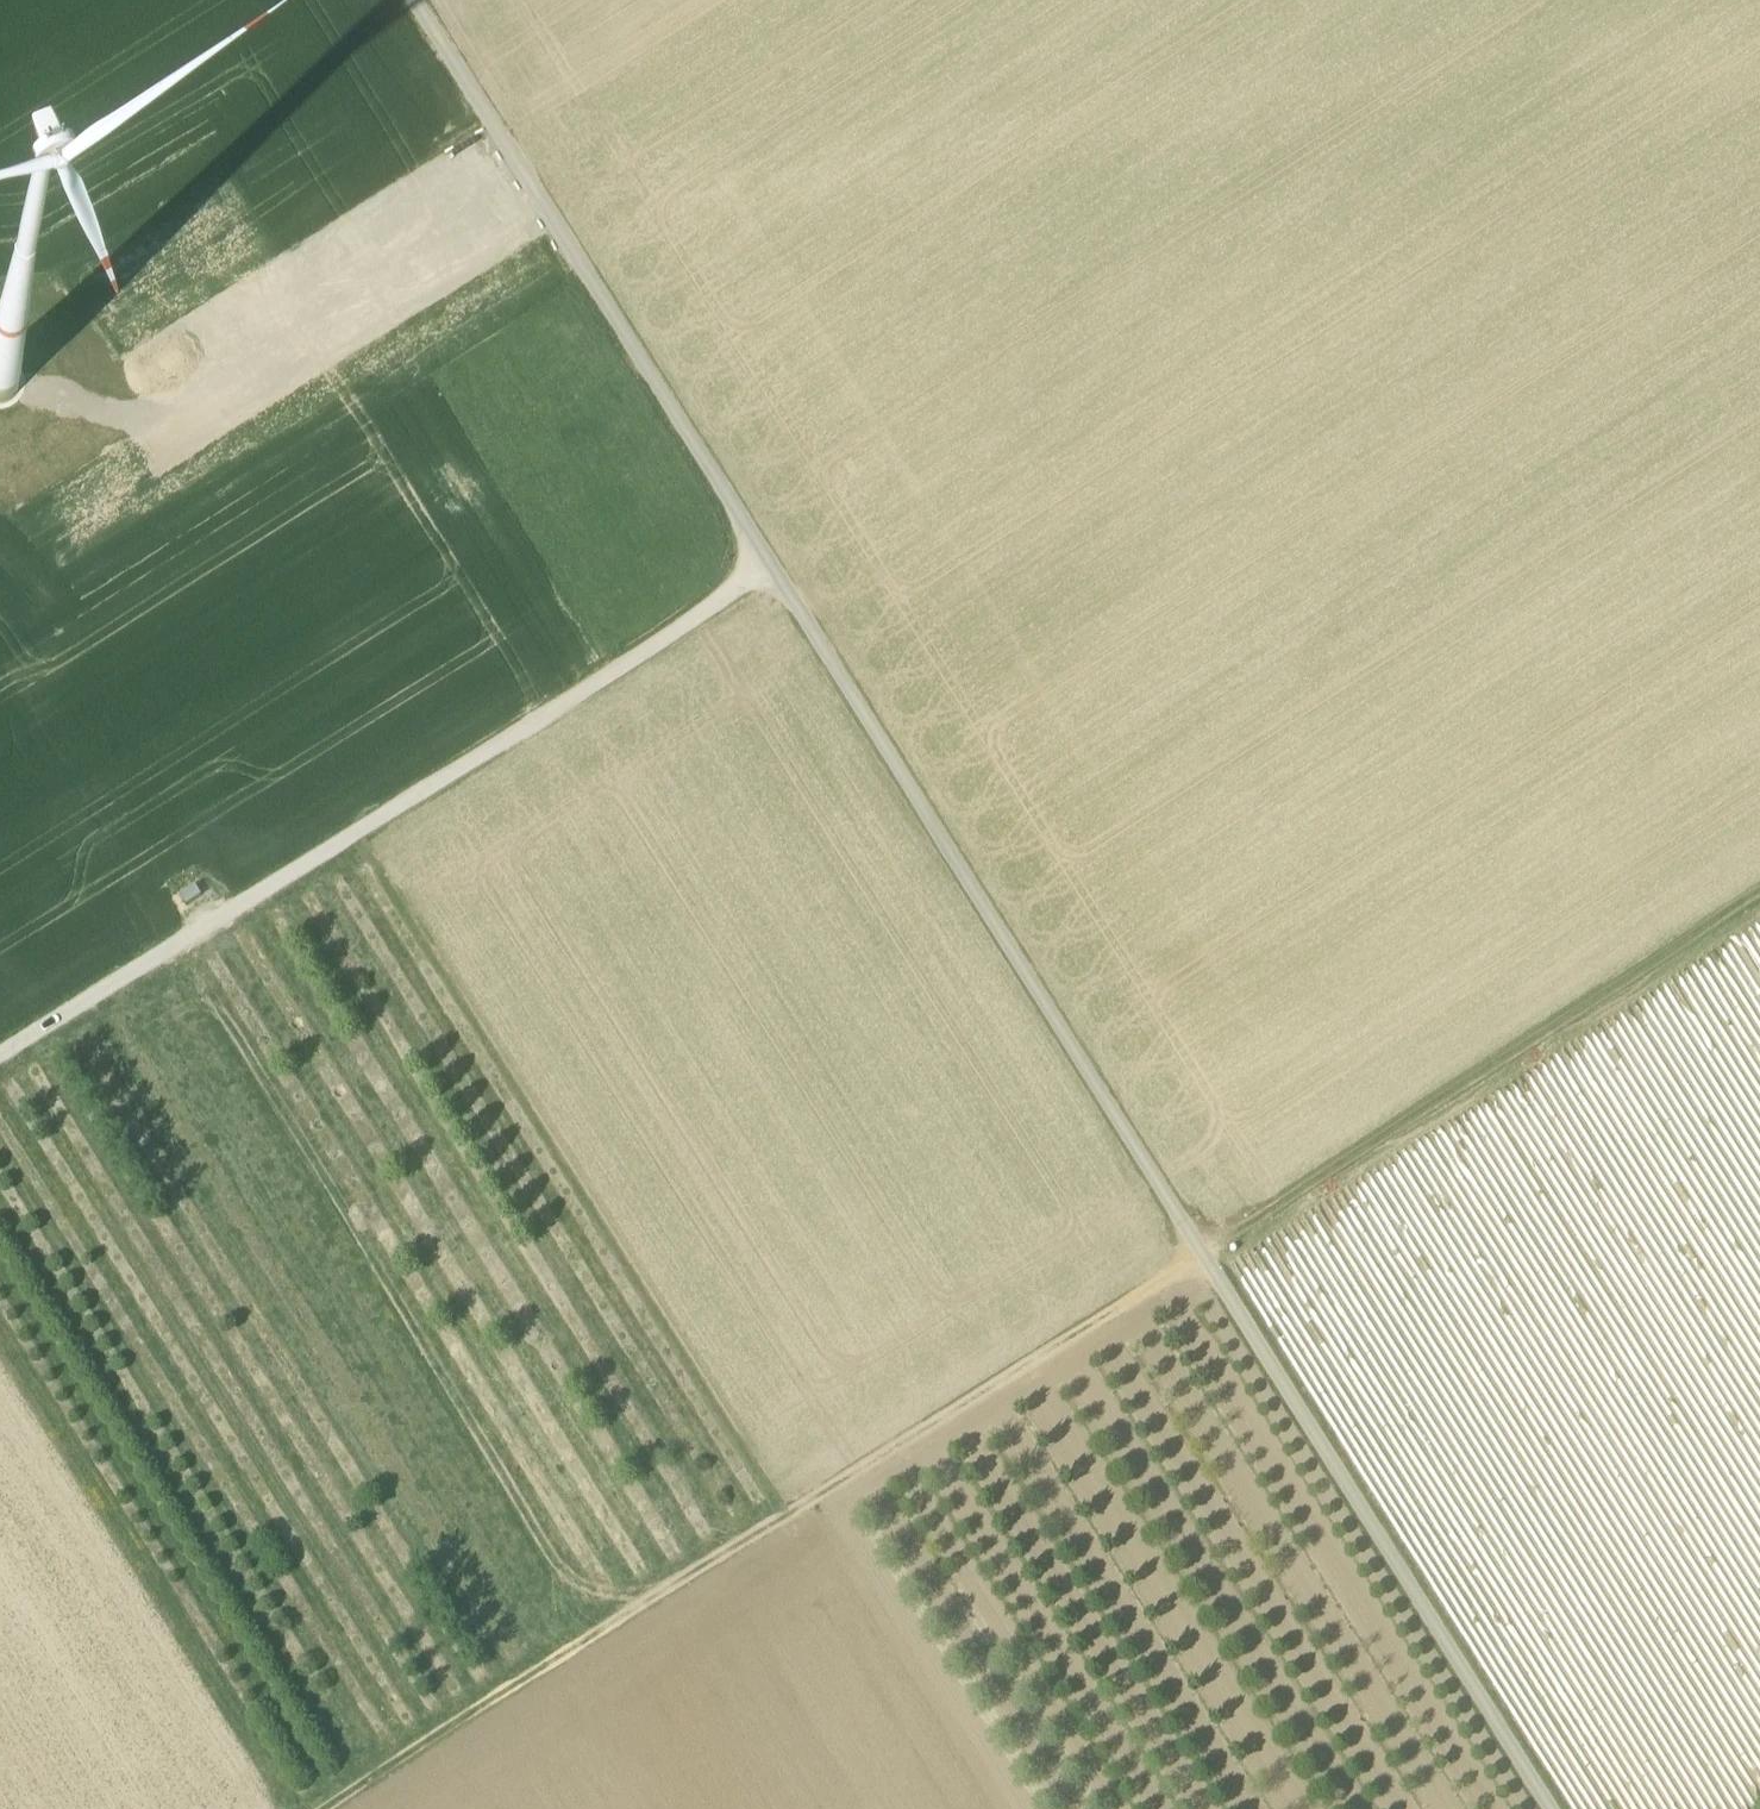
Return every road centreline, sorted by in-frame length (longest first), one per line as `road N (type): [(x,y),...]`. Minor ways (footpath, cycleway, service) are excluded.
road 1 (track): [(1553,1808),(414,0)]
road 2 (track): [(1202,1253),(315,1808)]
road 3 (track): [(0,1051),(773,567)]

